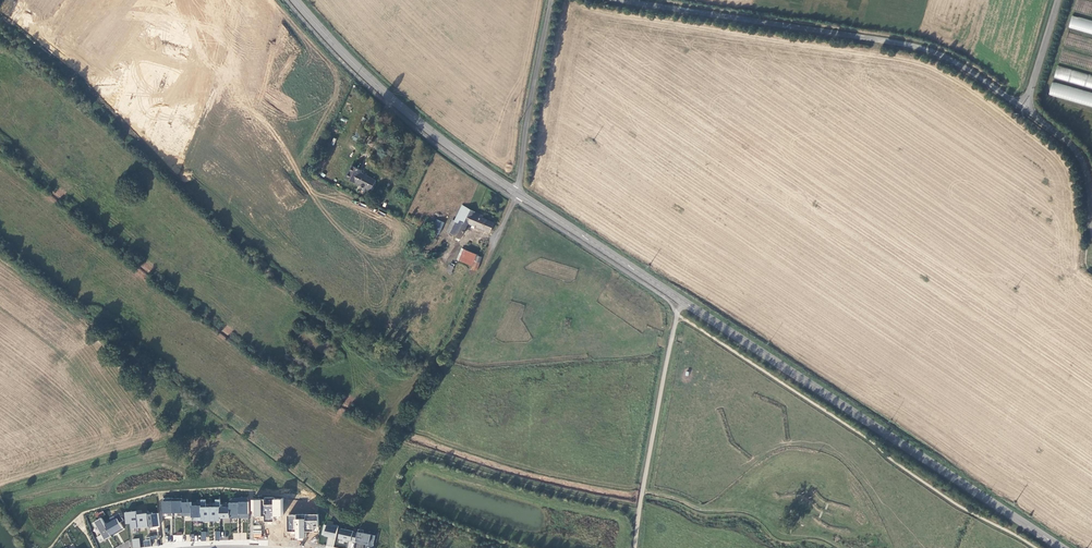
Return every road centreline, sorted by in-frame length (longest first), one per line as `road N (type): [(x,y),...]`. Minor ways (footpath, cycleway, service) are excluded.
road 1 (secondary): [(1063,547),(516,193)]
road 2 (unclassified): [(1024,108),(956,62),(907,44),(621,0)]
road 3 (secondary): [(516,193),(386,94),(295,0)]
road 4 (unclassified): [(516,193),(551,0)]
road 5 (unclassified): [(1091,219),(1088,178),(1073,146),(1024,108)]
road 6 (track): [(439,362),(493,243)]

